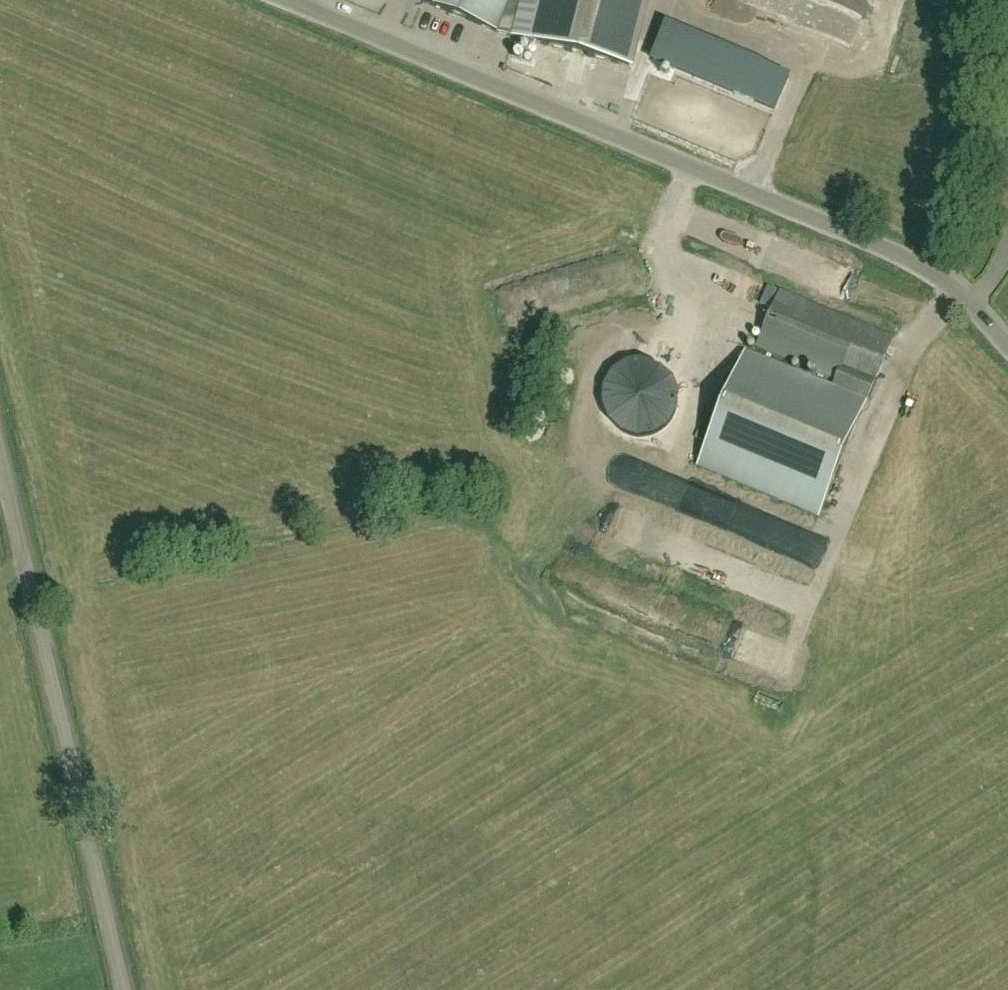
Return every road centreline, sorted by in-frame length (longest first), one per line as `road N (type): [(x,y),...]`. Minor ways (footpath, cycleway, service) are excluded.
road 1 (unclassified): [(1007,346),(950,285),(892,252),(287,0)]
road 2 (unclassified): [(124,989),(0,463)]

